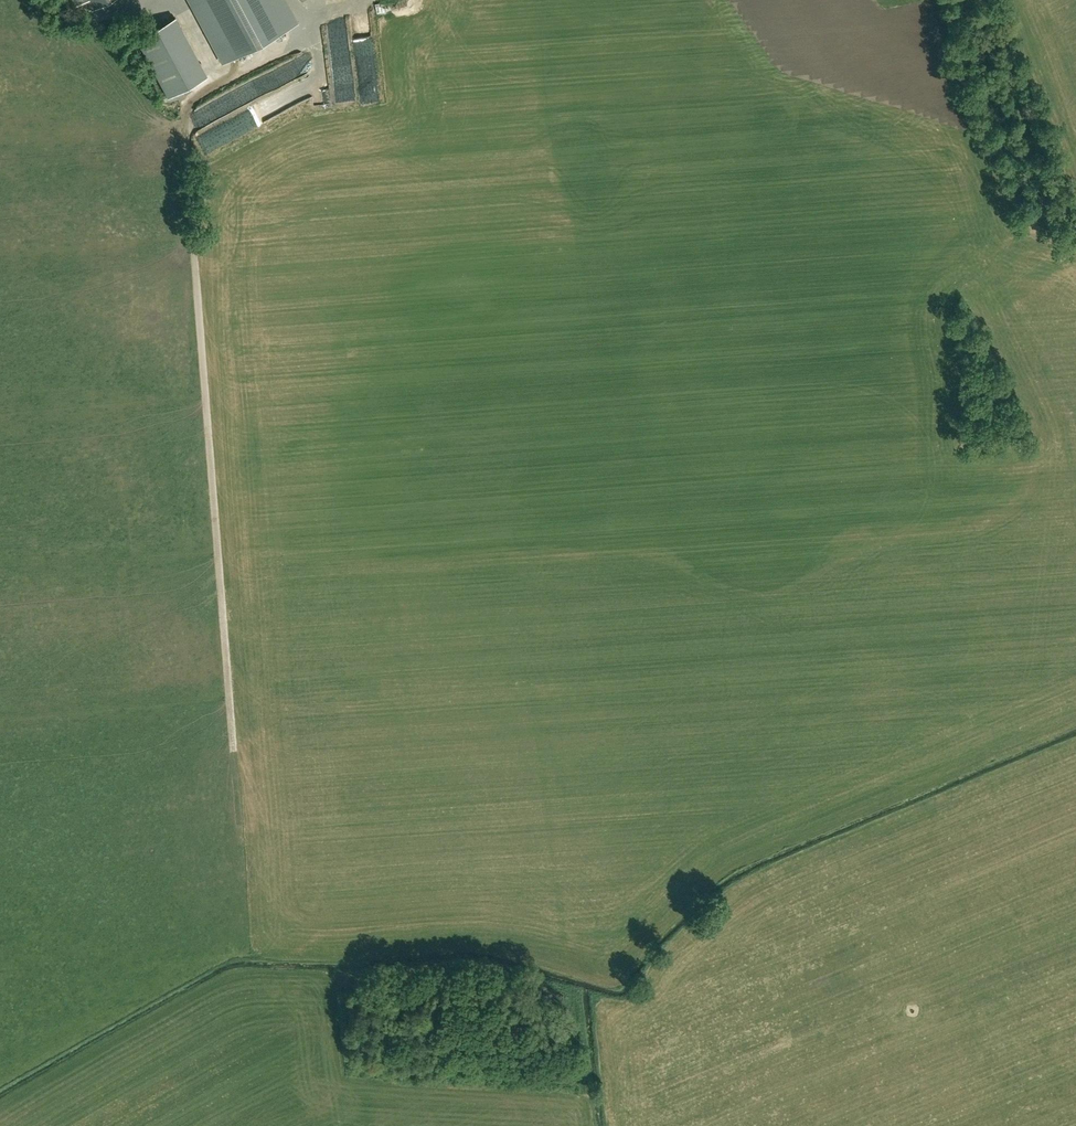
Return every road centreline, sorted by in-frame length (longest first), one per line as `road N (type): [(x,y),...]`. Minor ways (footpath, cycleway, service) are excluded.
road 1 (track): [(234,752),(185,107),(219,80),(183,9)]

